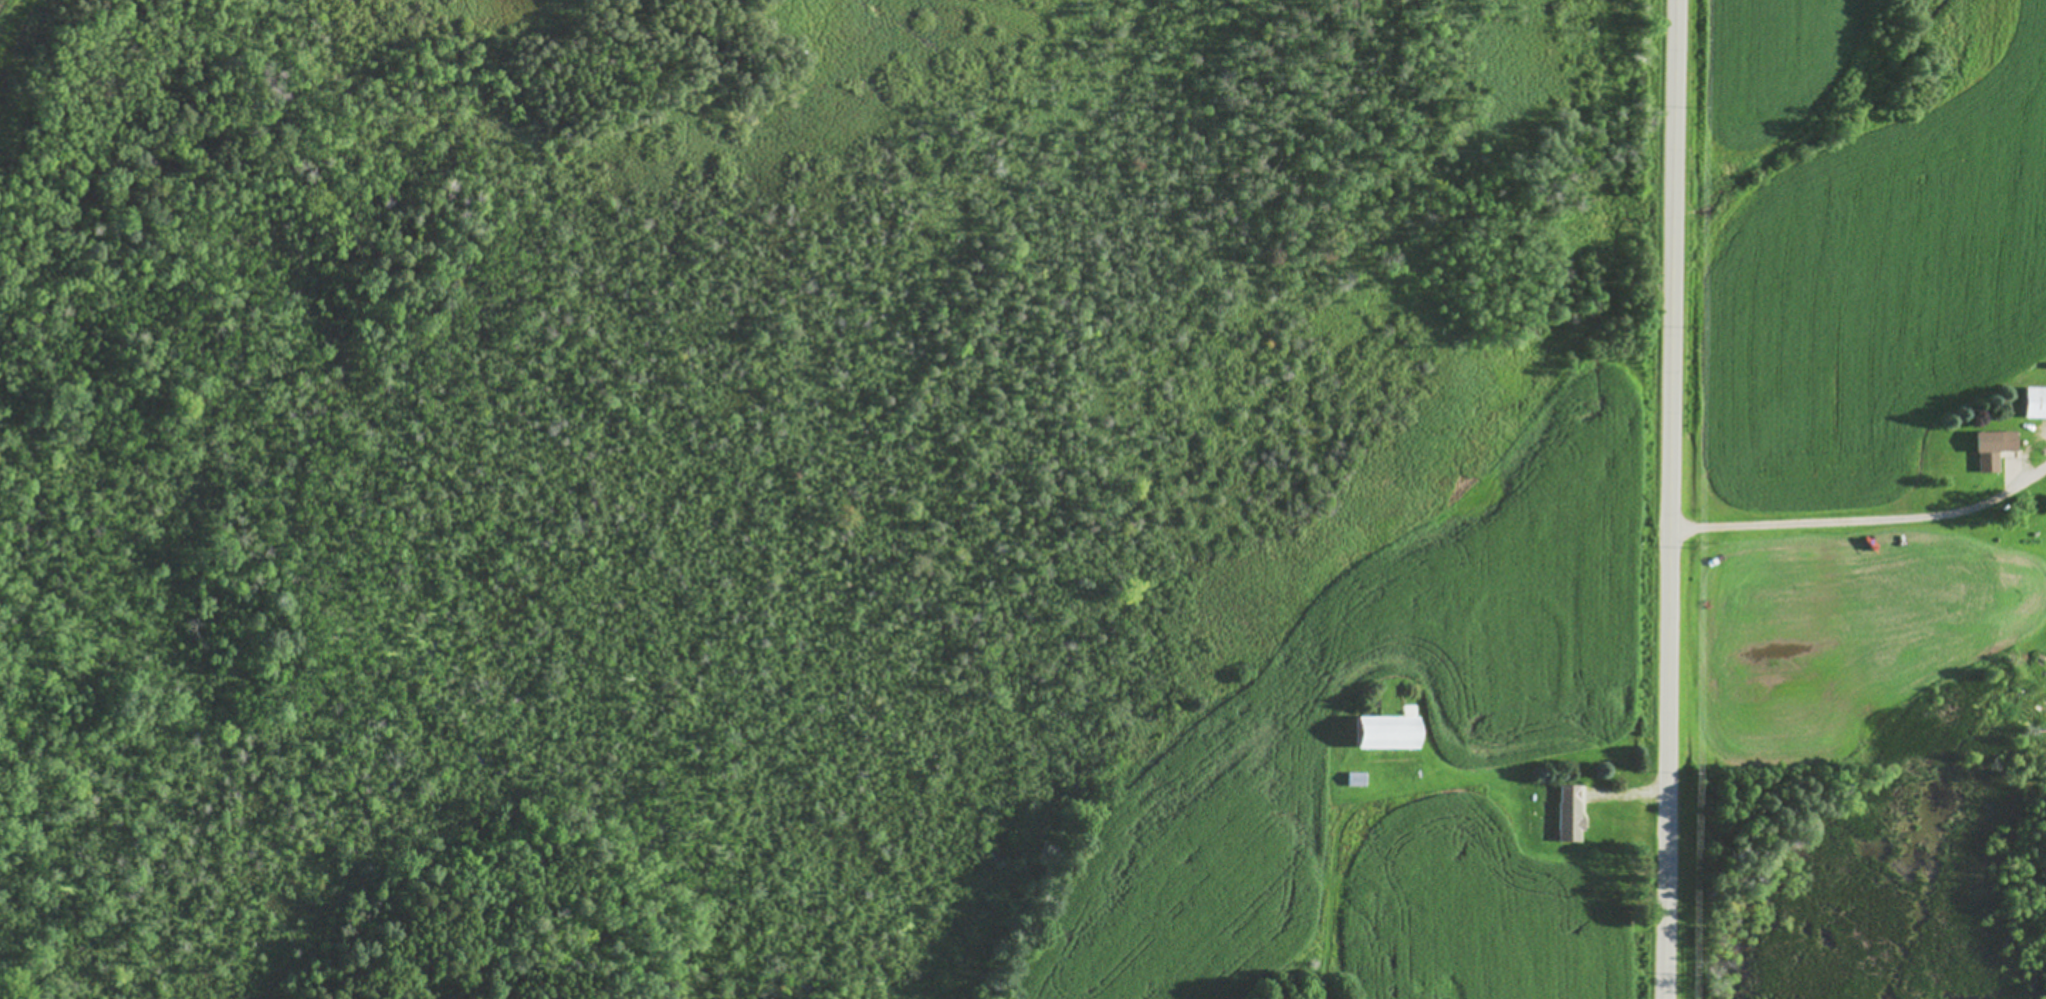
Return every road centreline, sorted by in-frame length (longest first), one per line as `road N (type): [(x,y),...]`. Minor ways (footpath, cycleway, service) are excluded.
road 1 (secondary): [(1676,0),(1662,998)]

